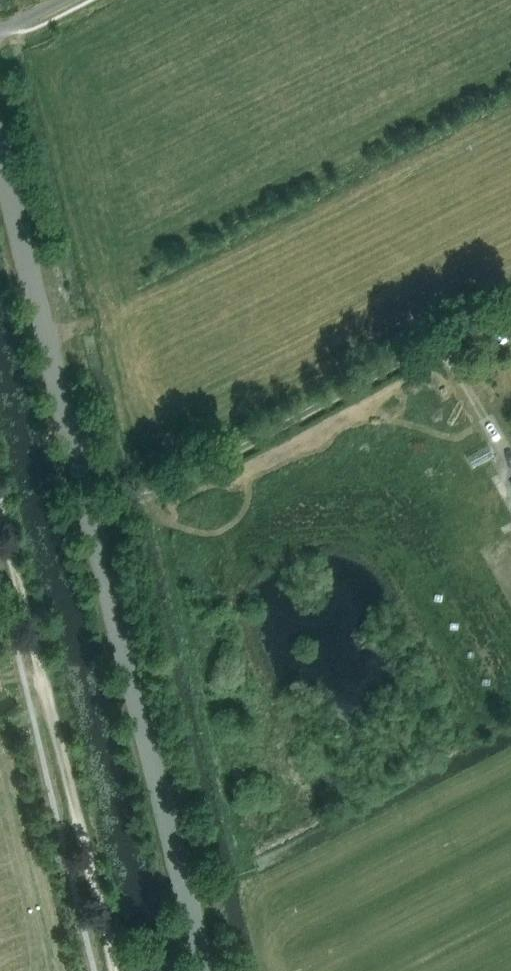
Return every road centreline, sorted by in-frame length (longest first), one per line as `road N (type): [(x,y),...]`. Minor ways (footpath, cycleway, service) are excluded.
road 1 (tertiary): [(206,970),(0,150)]
road 2 (track): [(115,970),(0,501)]

